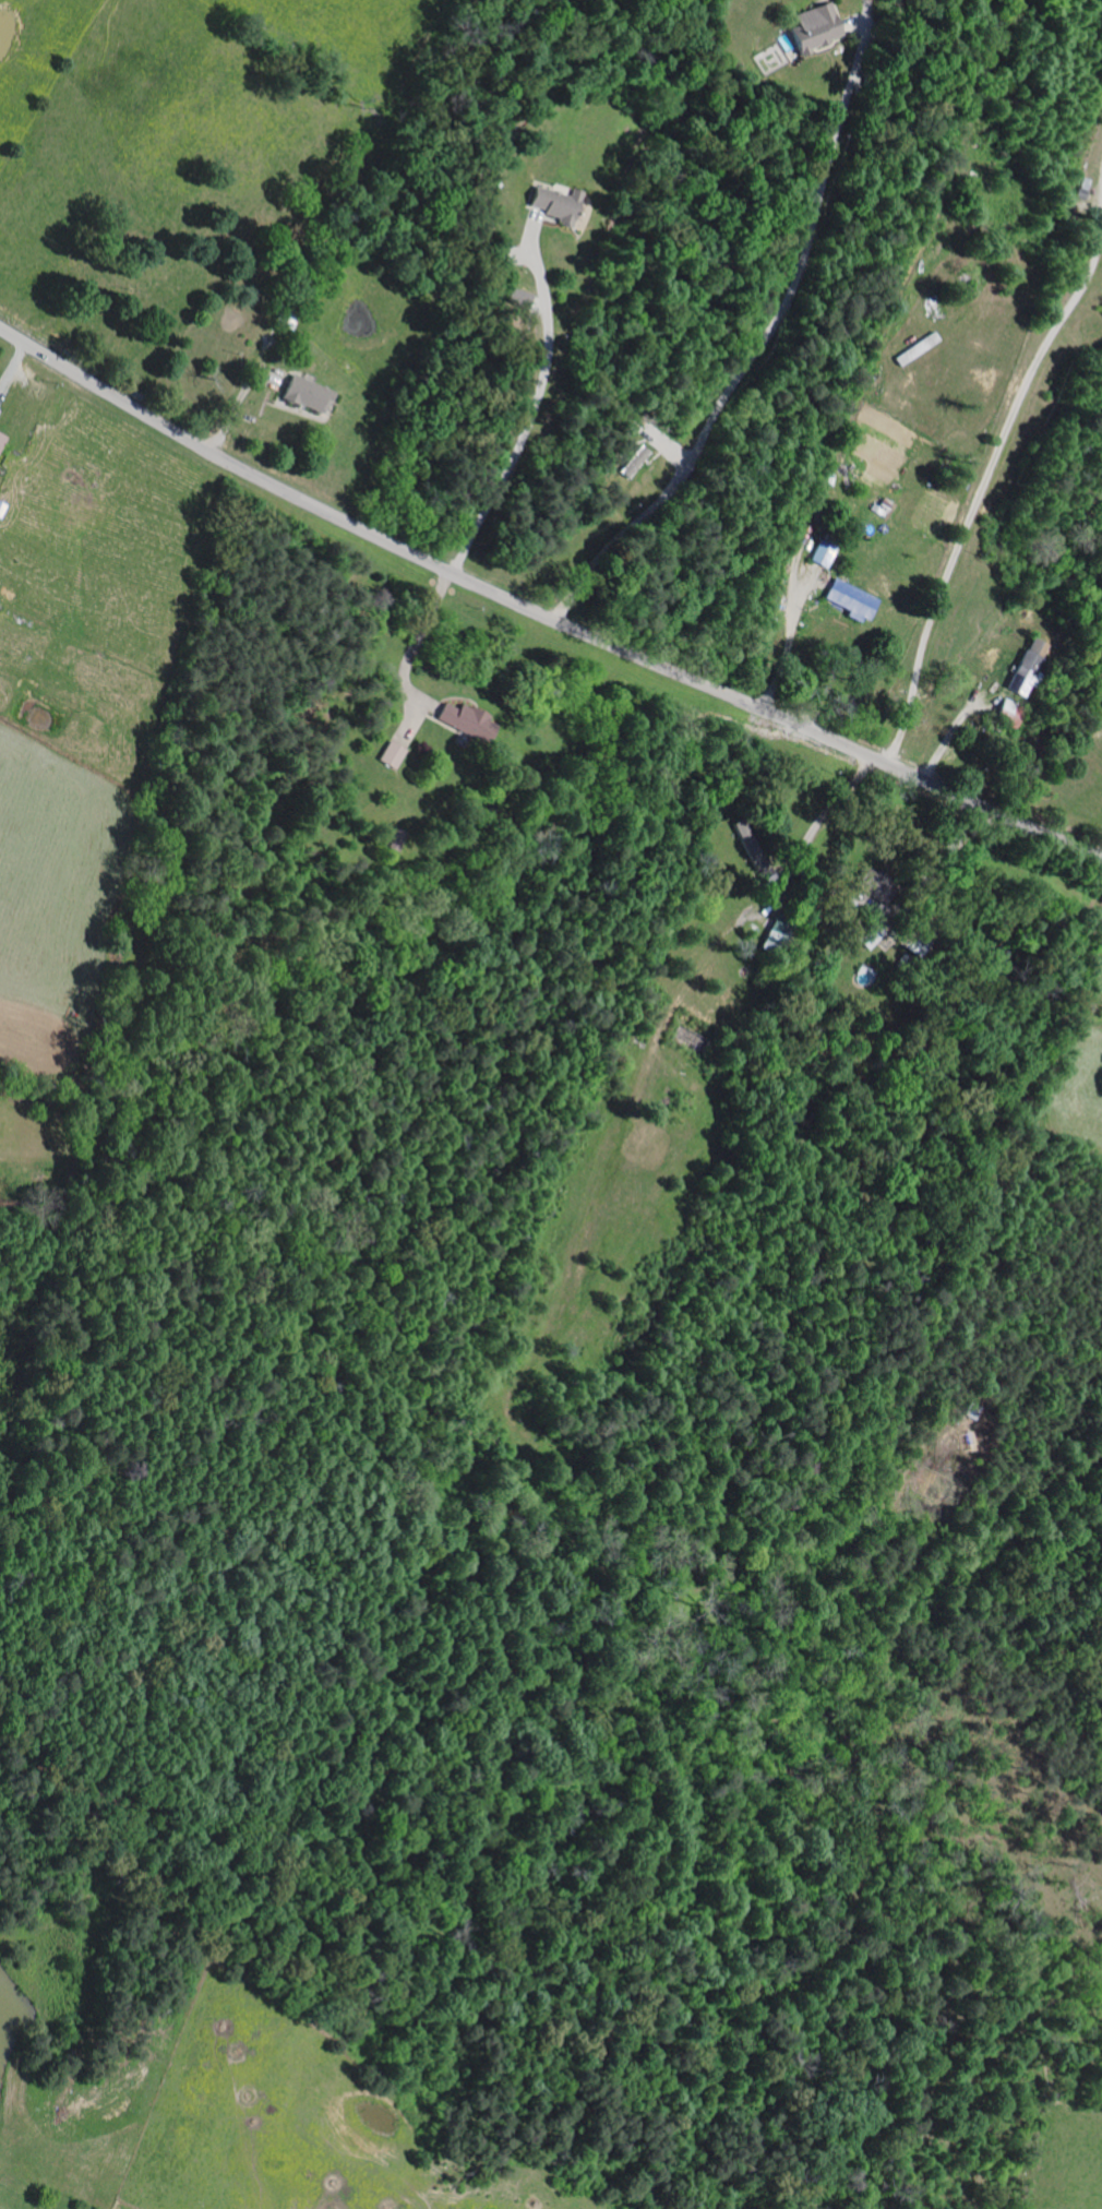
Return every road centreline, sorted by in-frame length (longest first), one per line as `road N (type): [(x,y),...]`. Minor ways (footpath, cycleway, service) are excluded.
road 1 (residential): [(1101,861),(352,528),(218,459),(0,329)]

